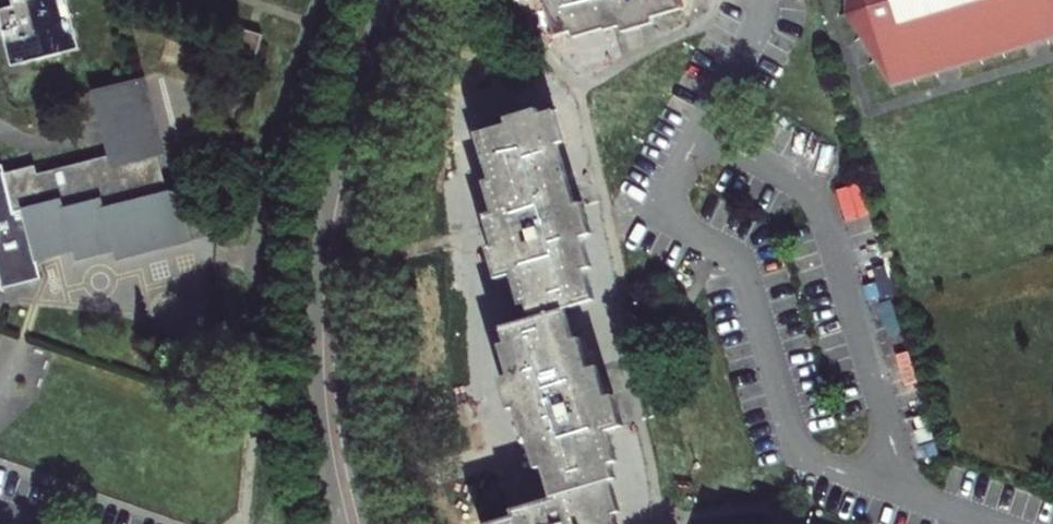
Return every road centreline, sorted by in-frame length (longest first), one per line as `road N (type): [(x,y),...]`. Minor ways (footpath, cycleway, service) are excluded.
road 1 (residential): [(396,0),(346,189),(331,287),(332,410),(355,523)]
road 2 (residential): [(699,134),(657,215),(738,258),(799,455),(911,496)]
road 3 (residential): [(911,496),(822,205),(804,183),(699,134)]
road 4 (residential): [(763,0),(760,22),(699,134)]

